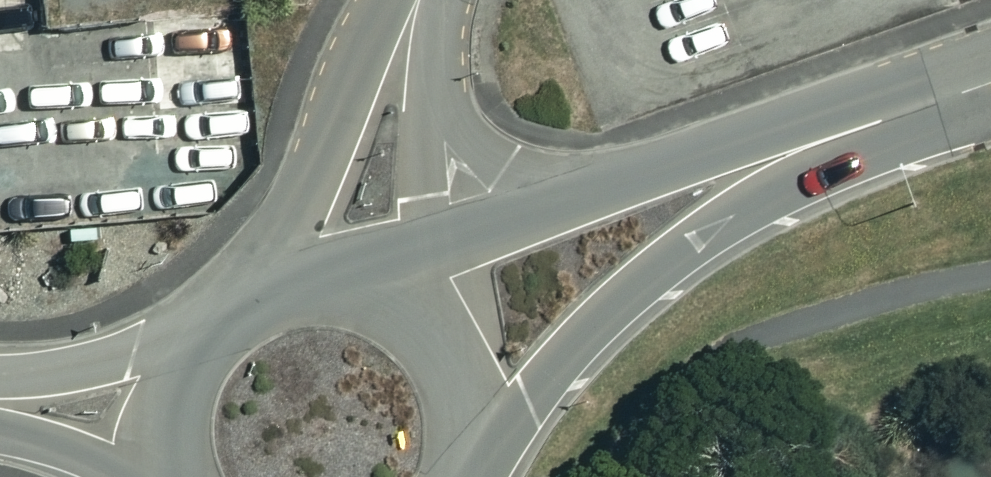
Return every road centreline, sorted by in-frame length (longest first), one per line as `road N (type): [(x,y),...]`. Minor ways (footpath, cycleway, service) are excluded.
road 1 (tertiary): [(847,134),(764,186),(591,331),(524,404),(475,475)]
road 2 (tertiary): [(390,286),(442,250),(665,168),(847,134)]
road 3 (tertiary): [(167,476),(163,394),(180,352),(208,315),(245,289),(293,273),(343,272),(390,286)]
road 4 (tertiary): [(390,286),(428,311),(456,346),(475,386),(481,431),(475,475)]
road 5 (tertiary): [(847,134),(990,83)]

